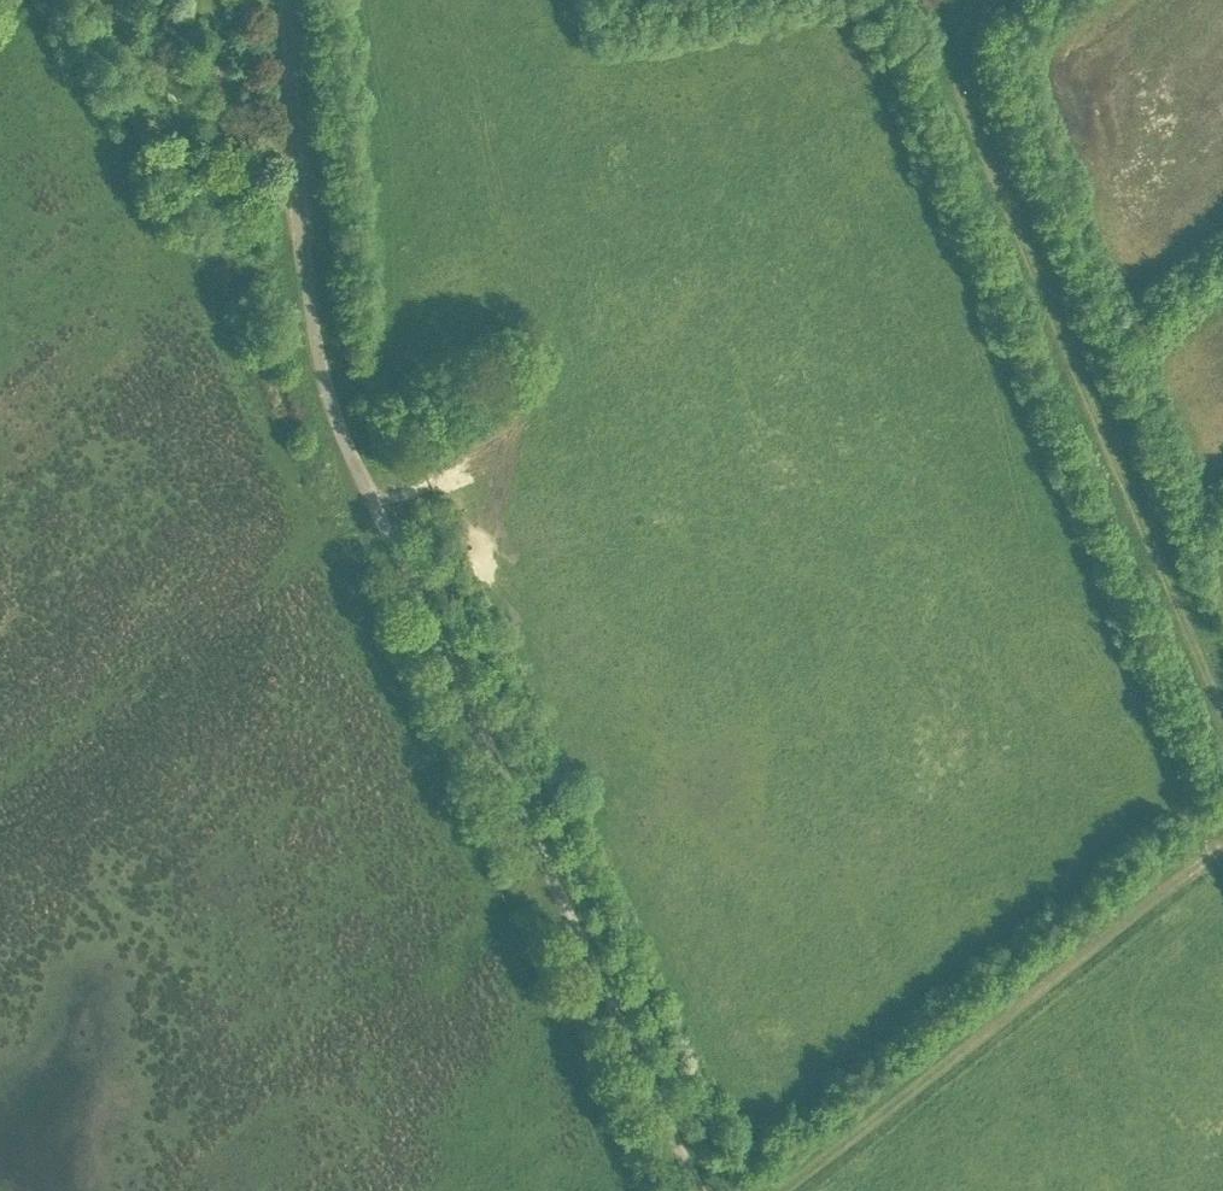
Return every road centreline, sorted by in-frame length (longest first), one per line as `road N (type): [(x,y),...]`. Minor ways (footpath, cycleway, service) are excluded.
road 1 (unclassified): [(698,1190),(351,479),(320,399),(280,0)]
road 2 (track): [(1222,719),(951,69),(960,31),(1000,0)]
road 3 (track): [(780,1190),(1222,844)]

